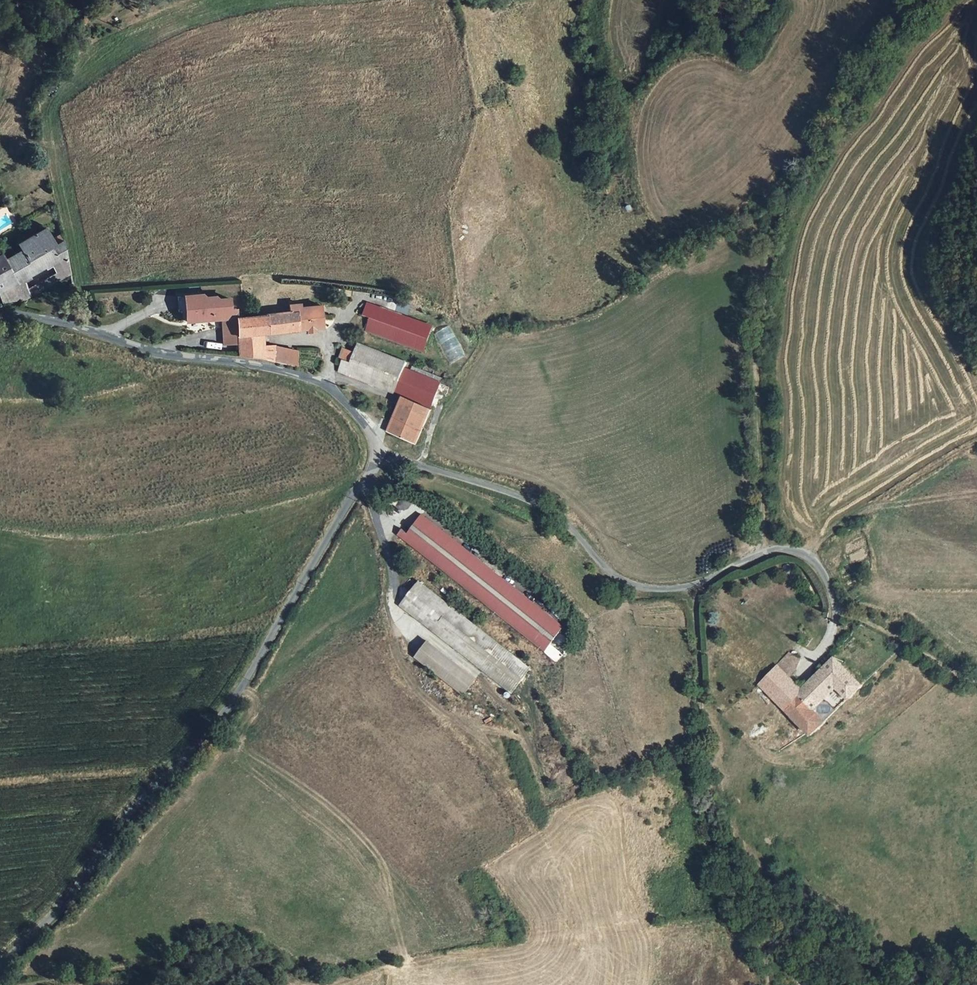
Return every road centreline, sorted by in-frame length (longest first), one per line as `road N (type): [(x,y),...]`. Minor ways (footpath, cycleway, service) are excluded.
road 1 (unclassified): [(381,453),(219,730),(129,812),(70,899),(0,968)]
road 2 (track): [(766,553),(759,361),(771,263),(796,181),(925,0)]
road 3 (unclassified): [(381,453),(514,495),(565,524),(603,569),(638,589),(694,586),(766,553),(808,555),(836,610)]
road 4 (unclassified): [(0,309),(167,356),(252,362),(318,381),(341,394),(381,453)]
road 5 (track): [(768,984),(760,926),(721,864),(706,816),(694,586)]
road 6 (track): [(27,984),(189,957),(286,976)]
road 7 (track): [(976,443),(808,555)]
road 8 (track): [(976,682),(836,610)]

